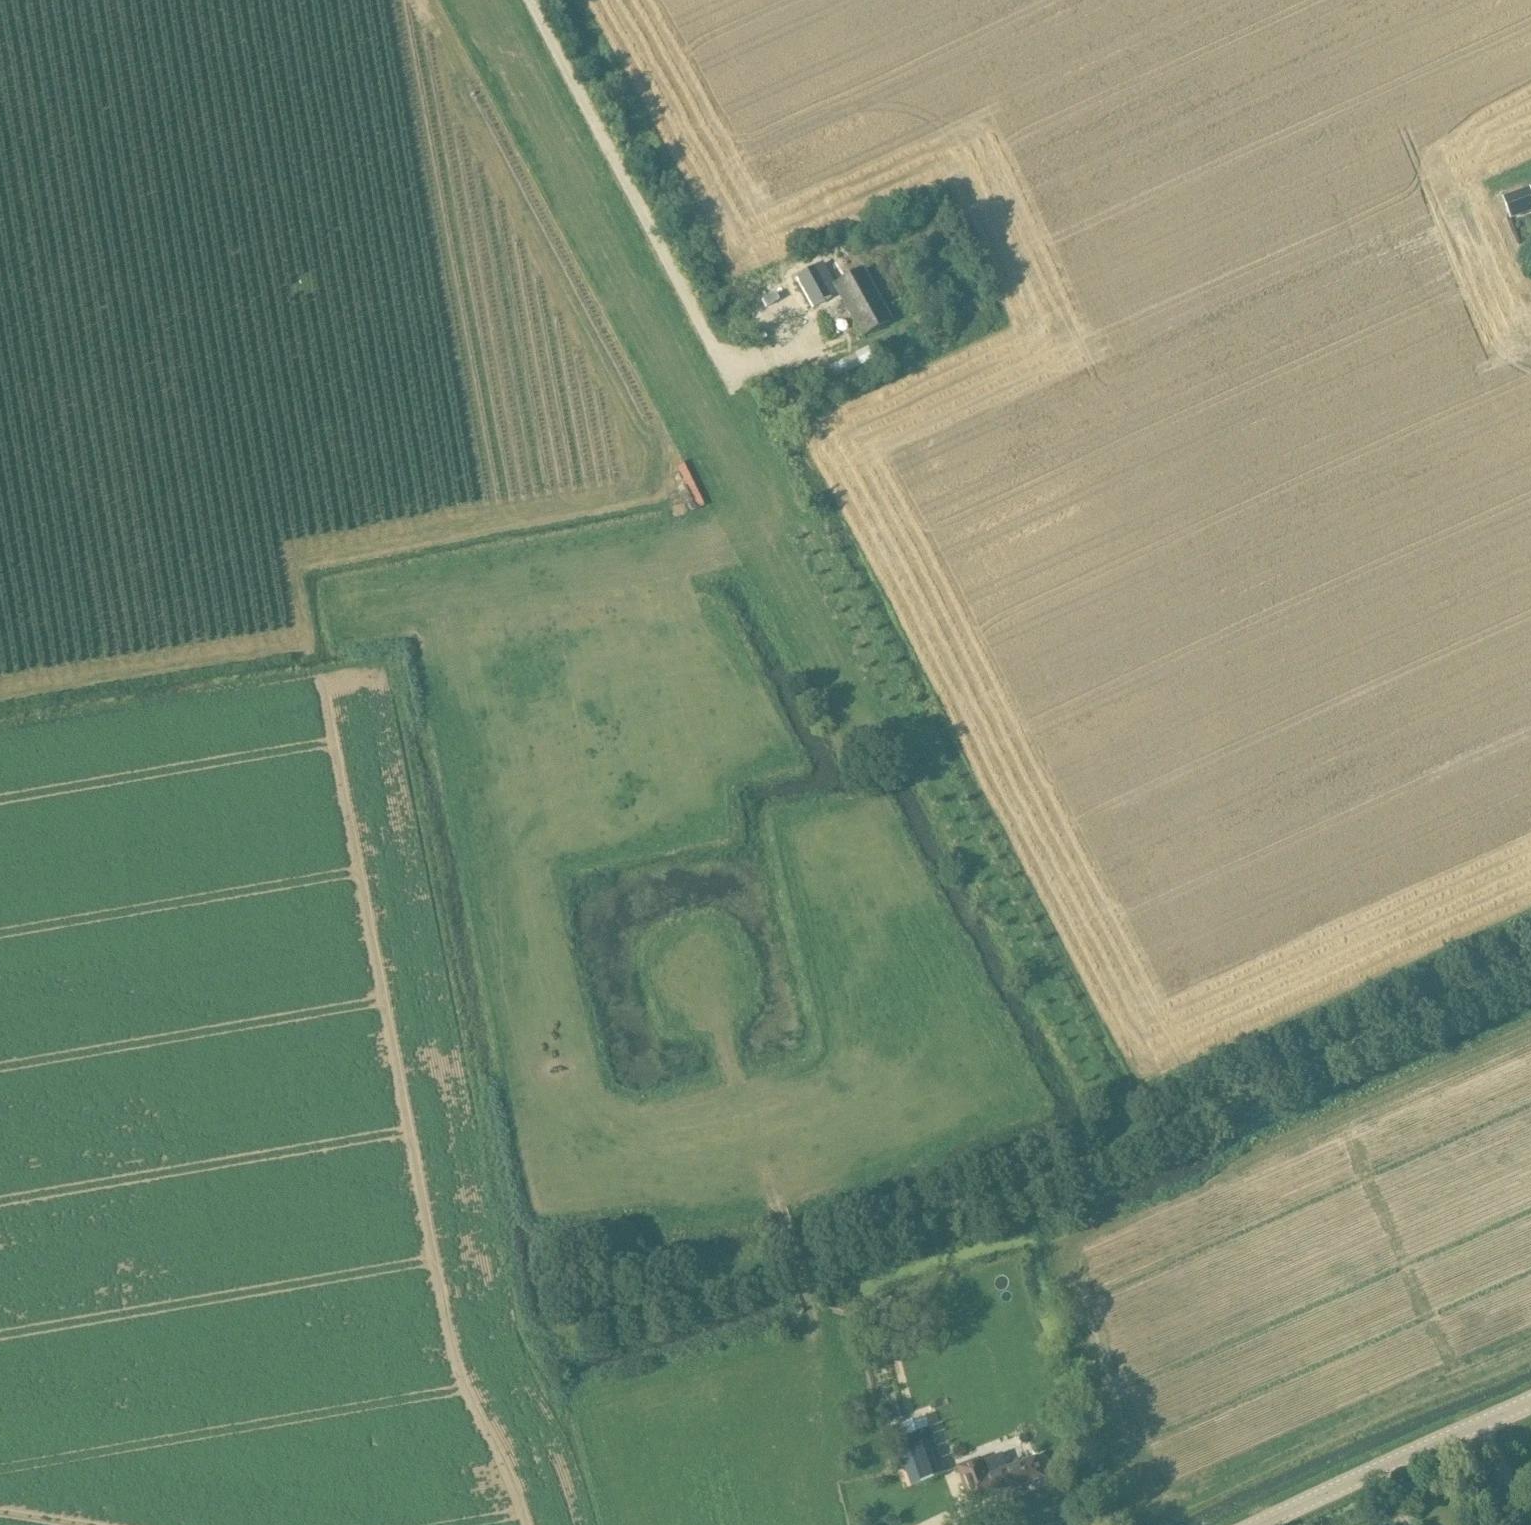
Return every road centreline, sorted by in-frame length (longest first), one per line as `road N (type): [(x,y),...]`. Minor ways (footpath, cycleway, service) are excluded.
road 1 (unclassified): [(695,359),(510,0)]
road 2 (tertiary): [(1268,1524),(1530,1400)]

